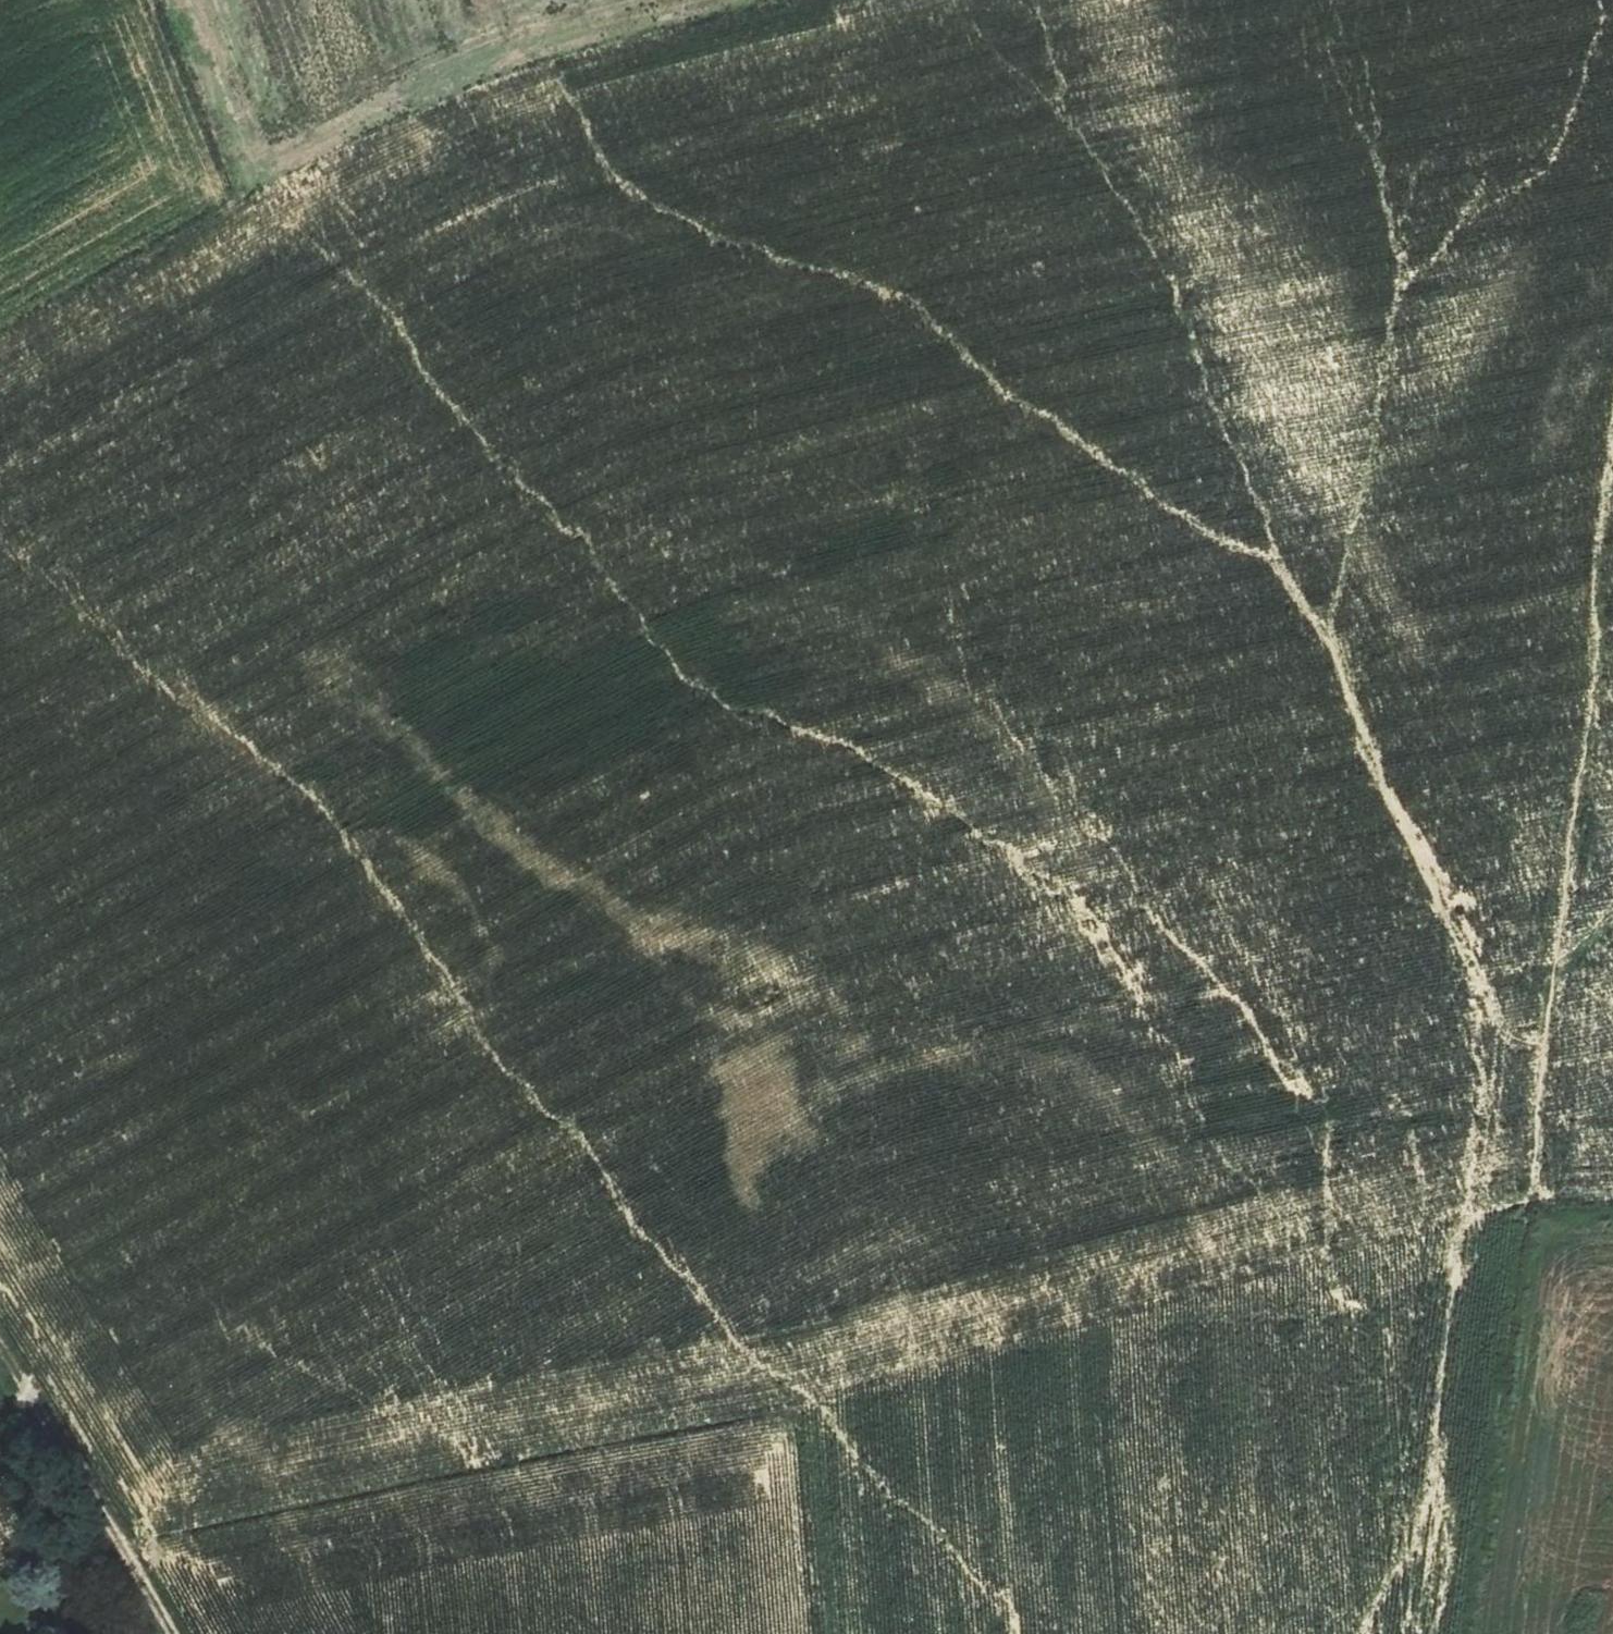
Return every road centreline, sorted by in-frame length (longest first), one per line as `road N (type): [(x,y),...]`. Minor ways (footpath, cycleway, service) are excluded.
road 1 (track): [(172,1633),(0,1345)]

